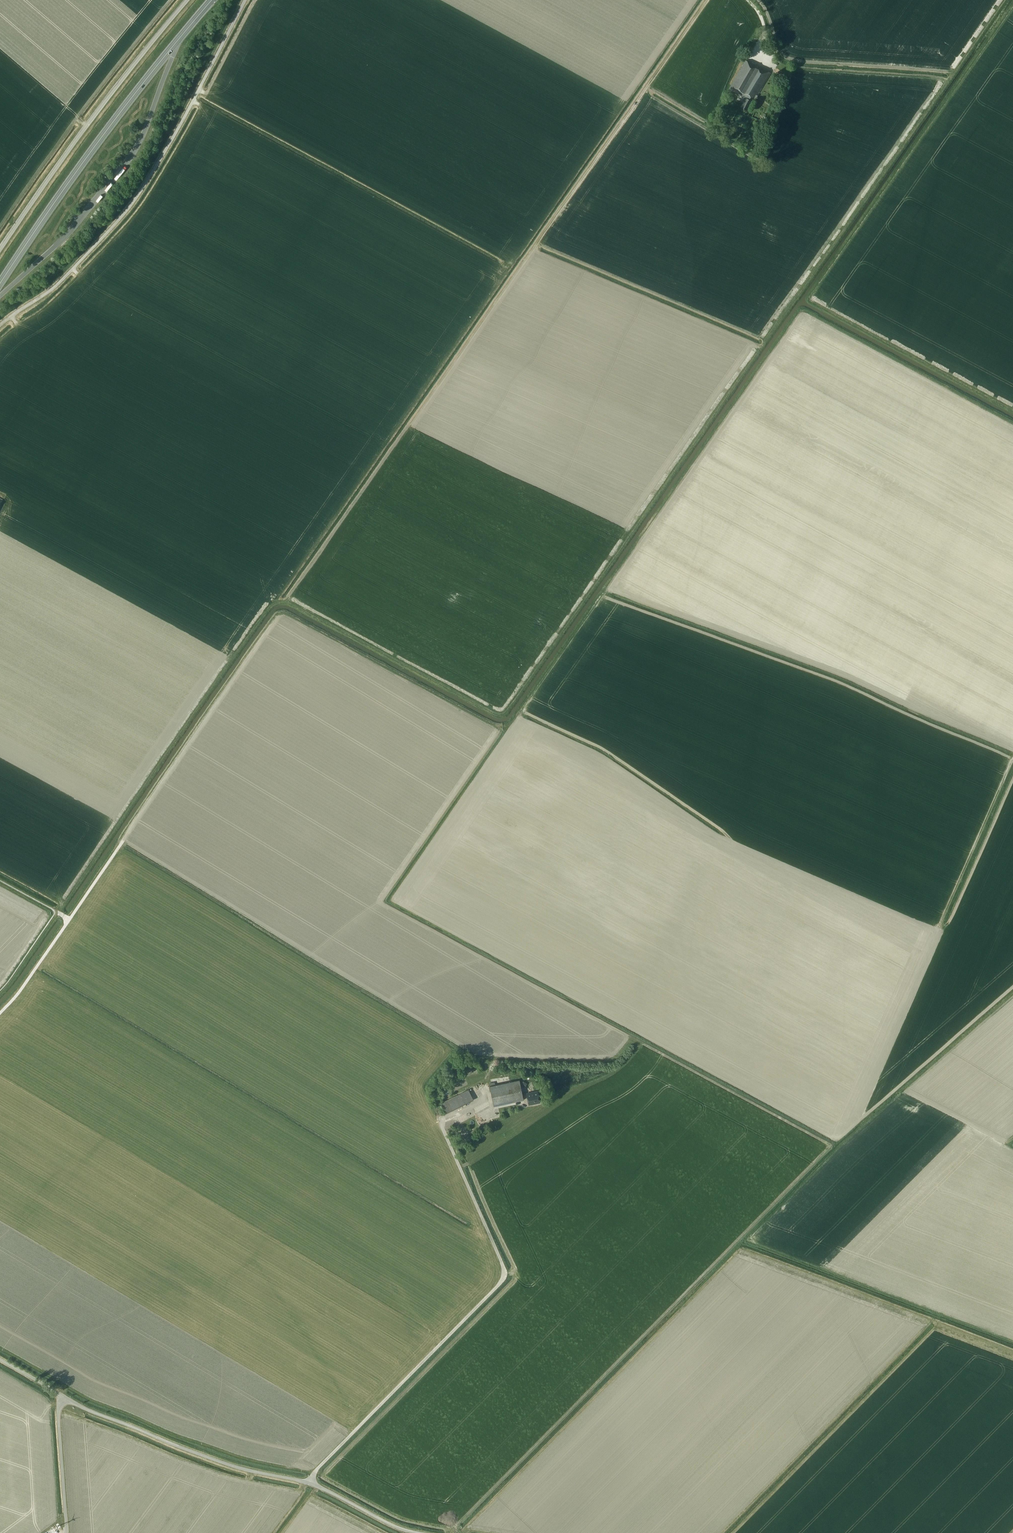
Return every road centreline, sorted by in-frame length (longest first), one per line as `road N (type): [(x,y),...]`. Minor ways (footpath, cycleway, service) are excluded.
road 1 (unclassified): [(420,1532),(312,1483),(238,1468),(82,1408),(0,1359)]
road 2 (unclassified): [(0,325),(52,289),(140,195),(246,0)]
road 3 (unclassified): [(0,248),(186,0)]
road 4 (trunk): [(0,283),(176,44)]

